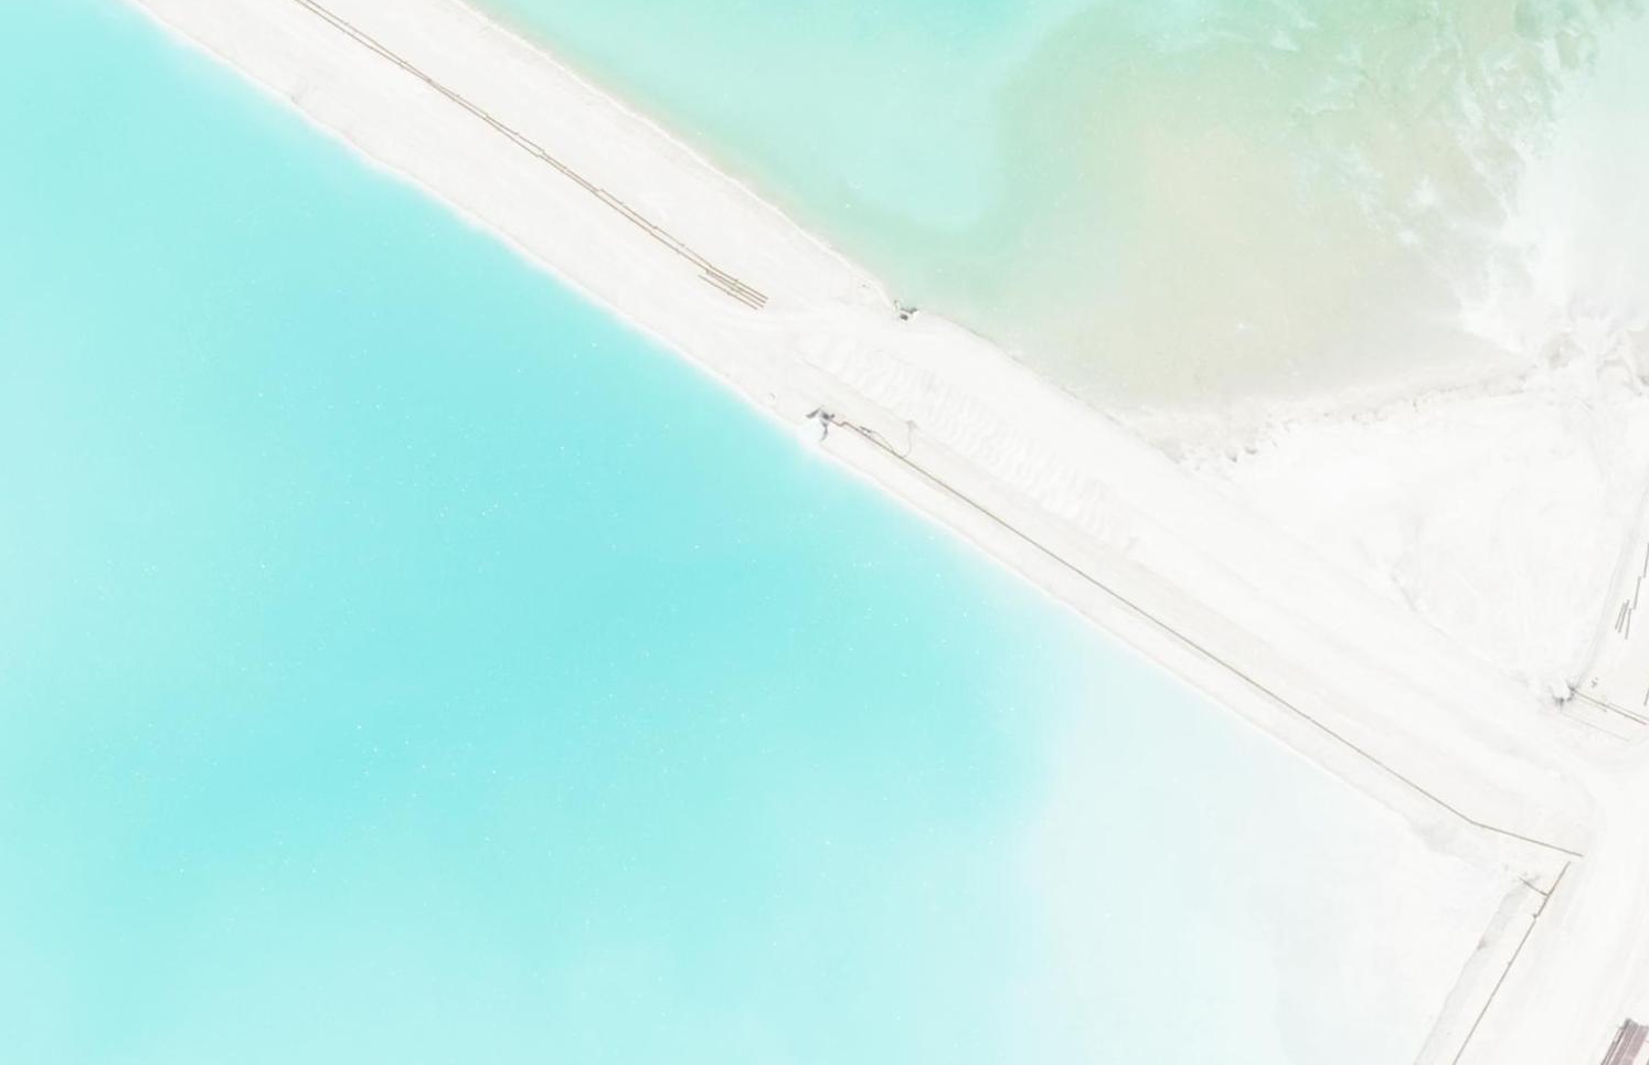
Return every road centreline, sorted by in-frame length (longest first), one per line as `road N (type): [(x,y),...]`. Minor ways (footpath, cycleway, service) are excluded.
road 1 (track): [(1566,1064),(1616,966),(1648,944)]

